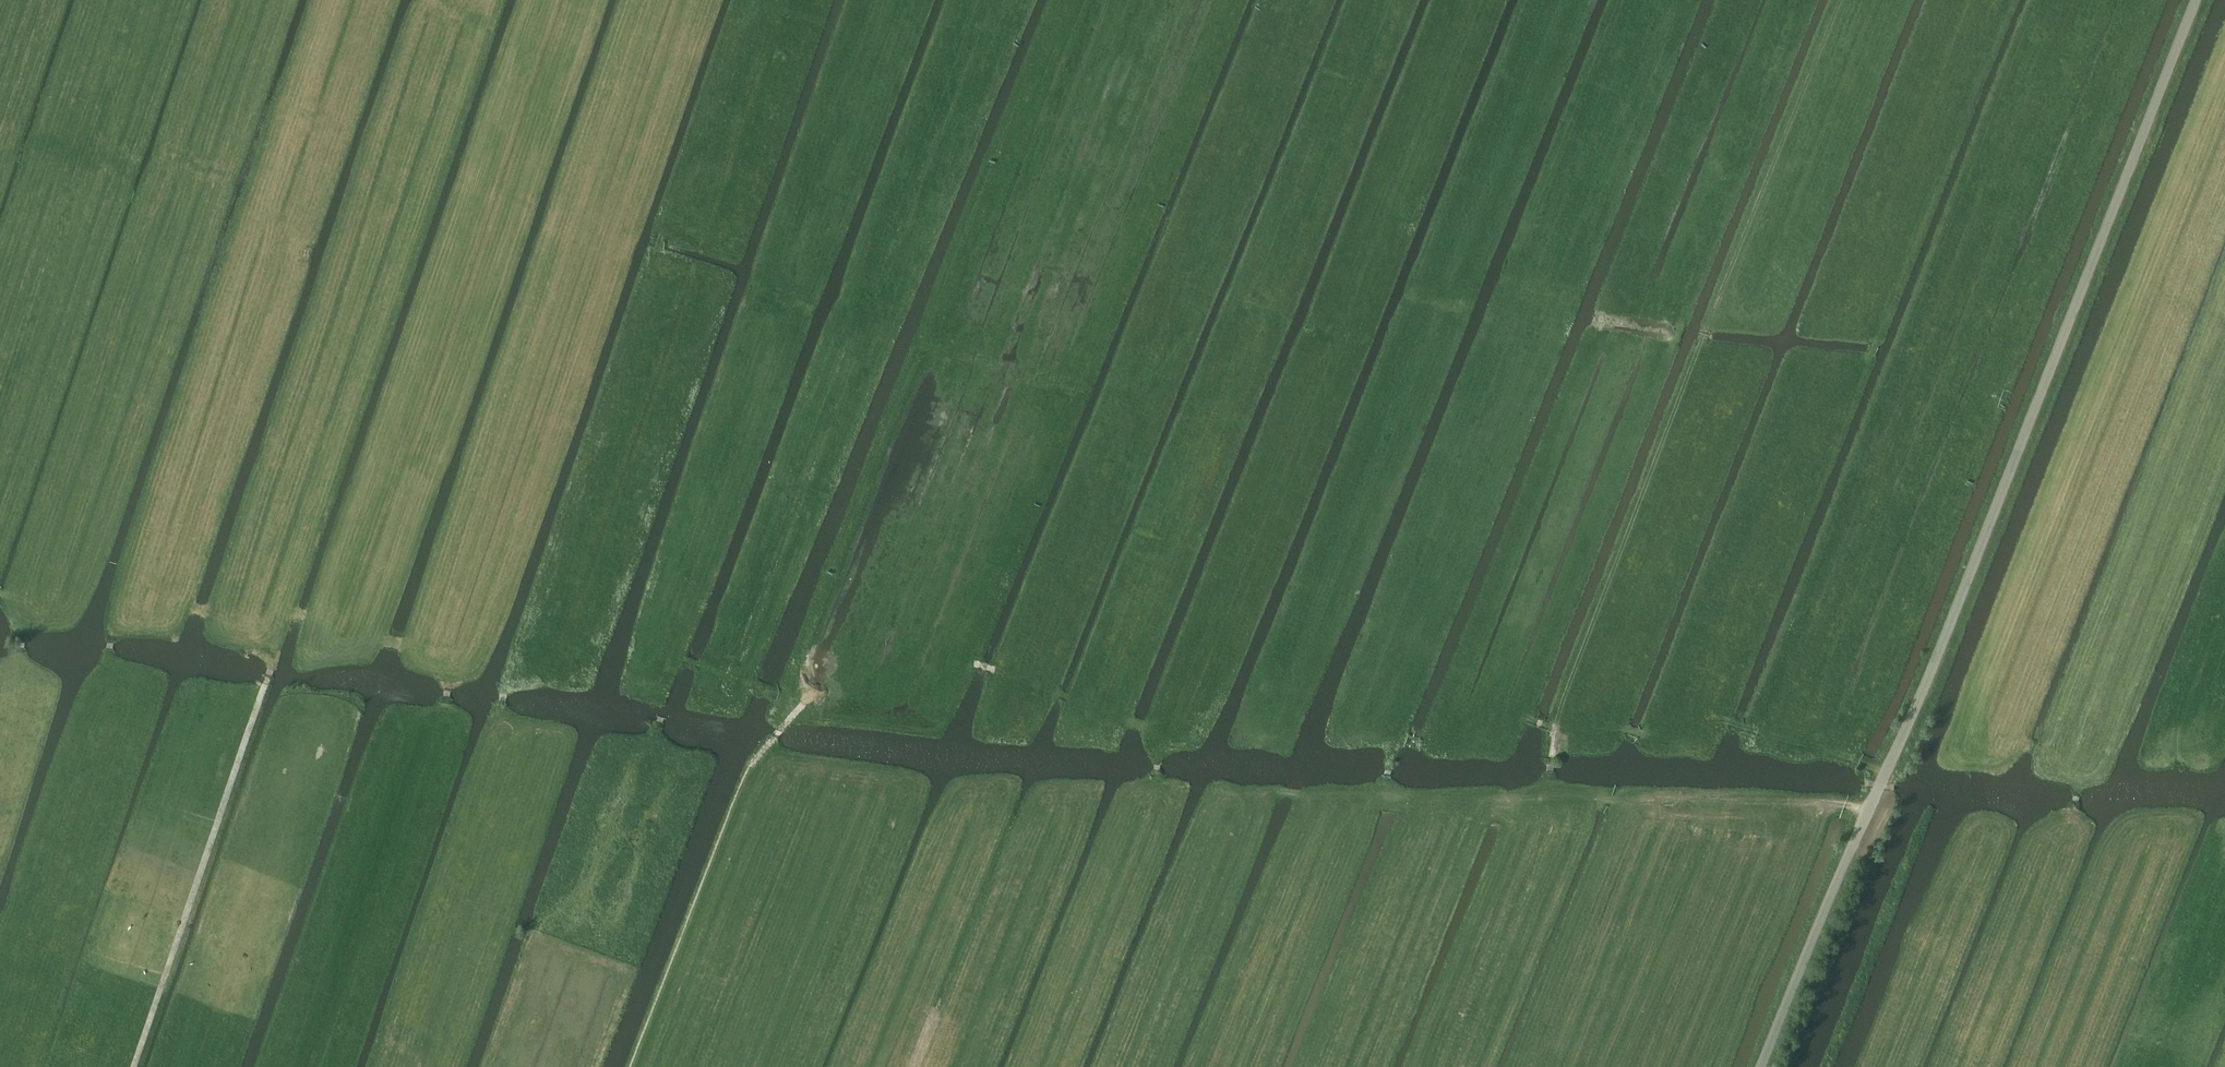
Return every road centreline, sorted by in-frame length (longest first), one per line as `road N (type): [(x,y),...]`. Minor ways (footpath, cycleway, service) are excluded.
road 1 (unclassified): [(1763,1066),(1933,665),(2197,0)]
road 2 (track): [(1436,1066),(1544,787),(1551,720),(1836,0)]
road 3 (track): [(132,1066),(266,680)]

